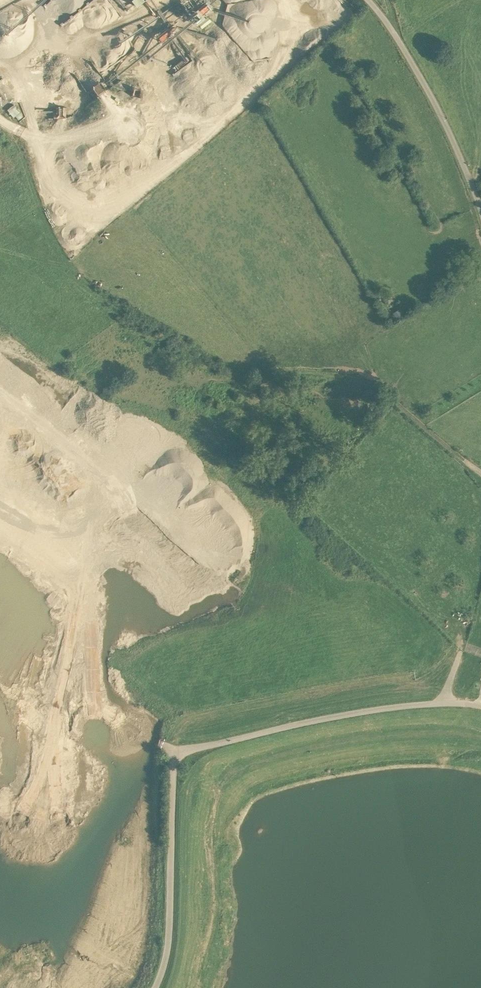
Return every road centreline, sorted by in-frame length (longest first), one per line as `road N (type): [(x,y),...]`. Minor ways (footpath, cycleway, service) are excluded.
road 1 (unclassified): [(156,987),(167,949),(177,754),(346,714),(480,705)]
road 2 (unclassified): [(480,213),(436,106),(367,0)]
road 3 (track): [(168,987),(180,938),(191,749)]

